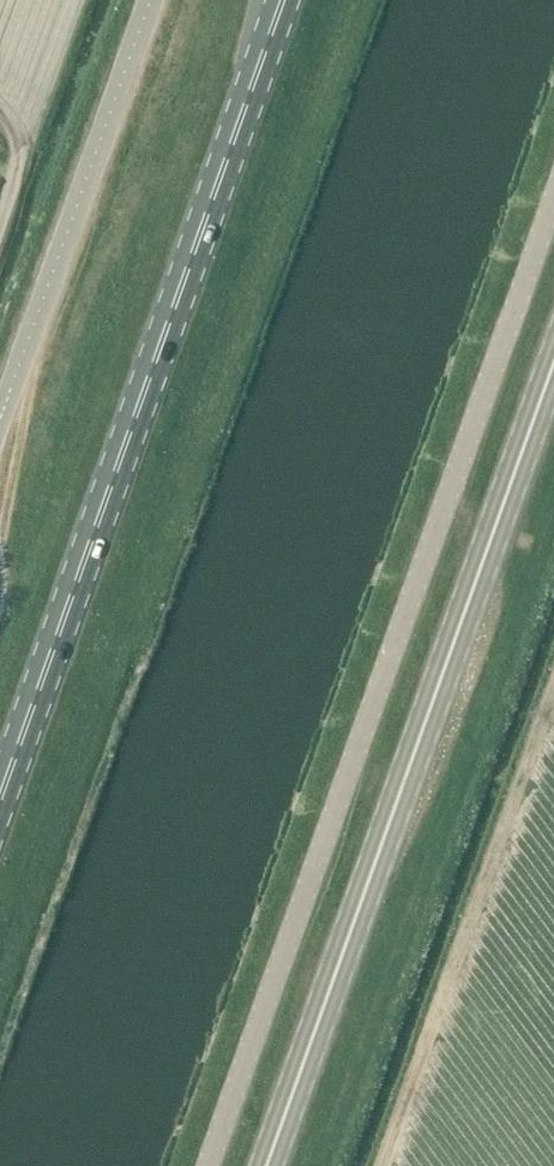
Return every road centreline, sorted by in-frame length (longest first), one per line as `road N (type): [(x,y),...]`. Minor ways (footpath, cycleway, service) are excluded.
road 1 (unclassified): [(553,204),(209,1165)]
road 2 (primary): [(267,1165),(553,366)]
road 3 (primary): [(0,798),(283,0)]
road 4 (unclassified): [(150,0),(0,418)]

